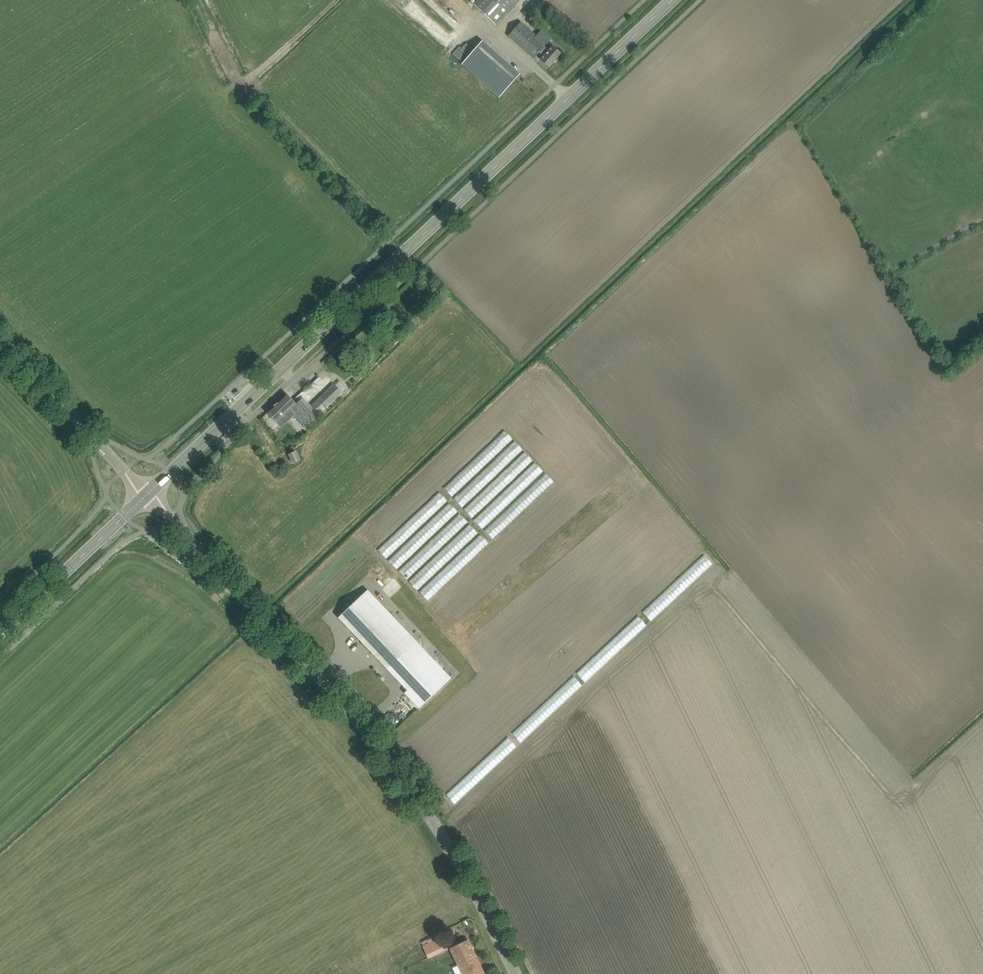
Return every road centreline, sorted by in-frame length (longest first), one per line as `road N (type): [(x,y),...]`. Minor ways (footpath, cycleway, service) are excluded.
road 1 (secondary): [(153,490),(672,0)]
road 2 (tertiary): [(520,973),(407,777),(153,490)]
road 3 (tertiary): [(142,500),(0,340)]
road 4 (secondary): [(0,632),(142,500)]
road 5 (track): [(793,127),(925,0)]

